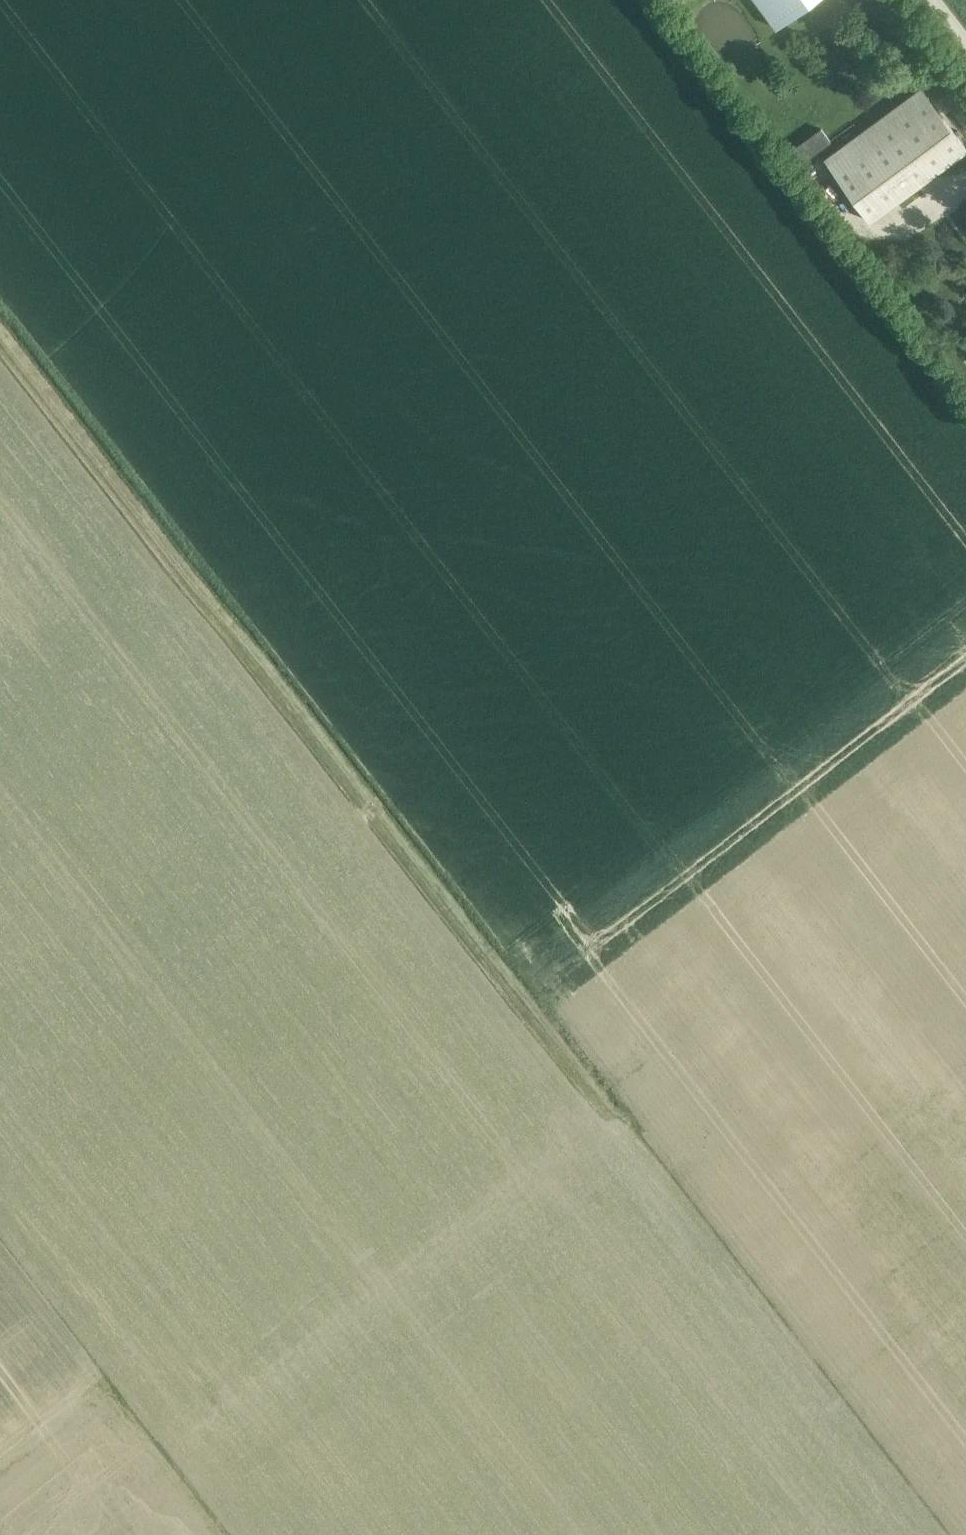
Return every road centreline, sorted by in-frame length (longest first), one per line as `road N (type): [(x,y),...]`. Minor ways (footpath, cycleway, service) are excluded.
road 1 (track): [(611,1115),(0,344)]

